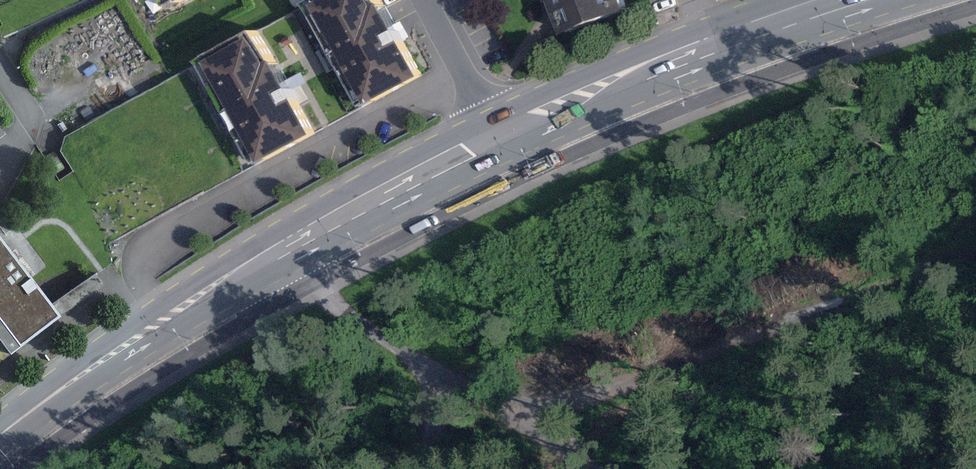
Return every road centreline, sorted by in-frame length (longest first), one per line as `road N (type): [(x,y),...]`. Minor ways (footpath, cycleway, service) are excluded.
road 1 (primary): [(501,132),(380,190),(172,315),(0,435)]
road 2 (track): [(595,468),(461,388),(271,255)]
road 3 (primary): [(848,0),(501,132)]
road 4 (residential): [(501,132),(429,0)]

